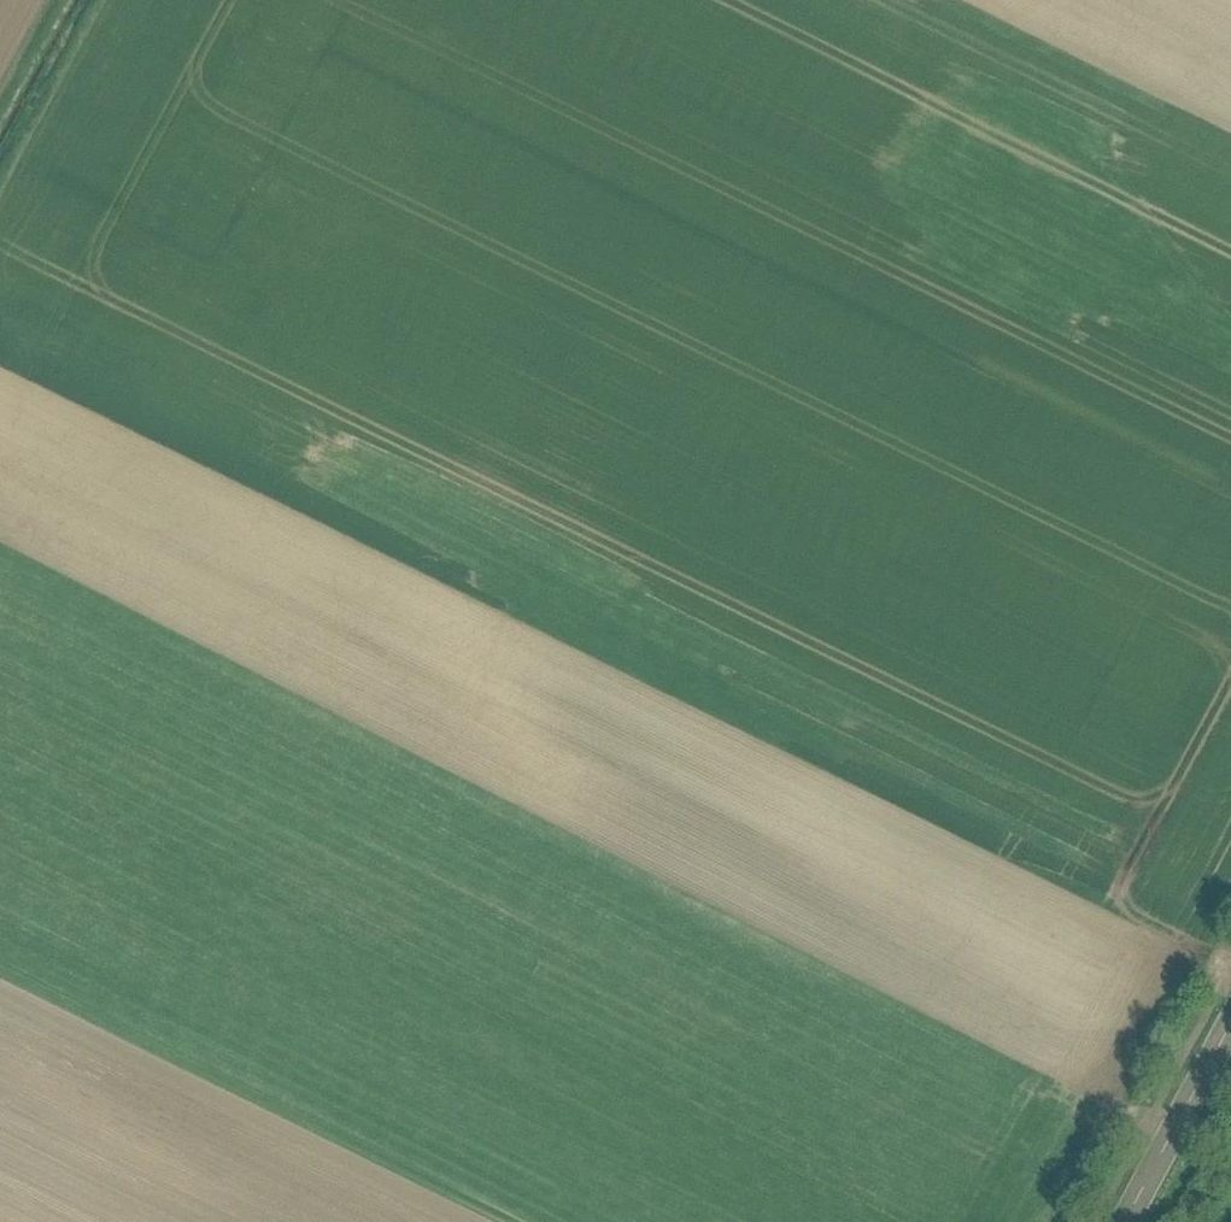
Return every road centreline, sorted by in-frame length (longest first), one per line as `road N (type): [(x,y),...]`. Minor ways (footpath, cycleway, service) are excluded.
road 1 (tertiary): [(1126,1221),(1230,1024)]

